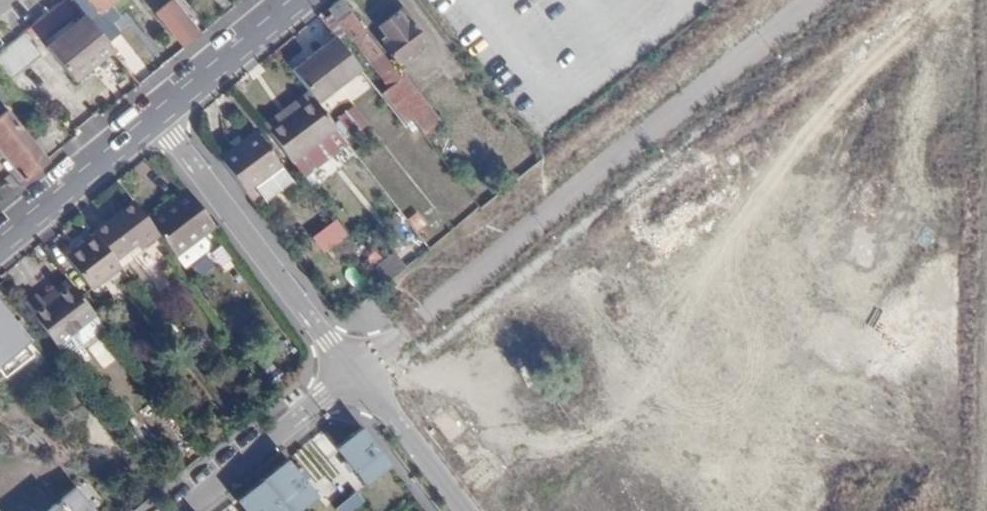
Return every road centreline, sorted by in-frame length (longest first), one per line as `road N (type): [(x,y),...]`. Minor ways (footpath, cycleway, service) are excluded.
road 1 (residential): [(157,114),(353,374)]
road 2 (residential): [(179,510),(353,374)]
road 3 (residential): [(157,114),(0,242)]
road 4 (residential): [(295,0),(157,114)]
road 5 (residential): [(353,374),(460,510)]

